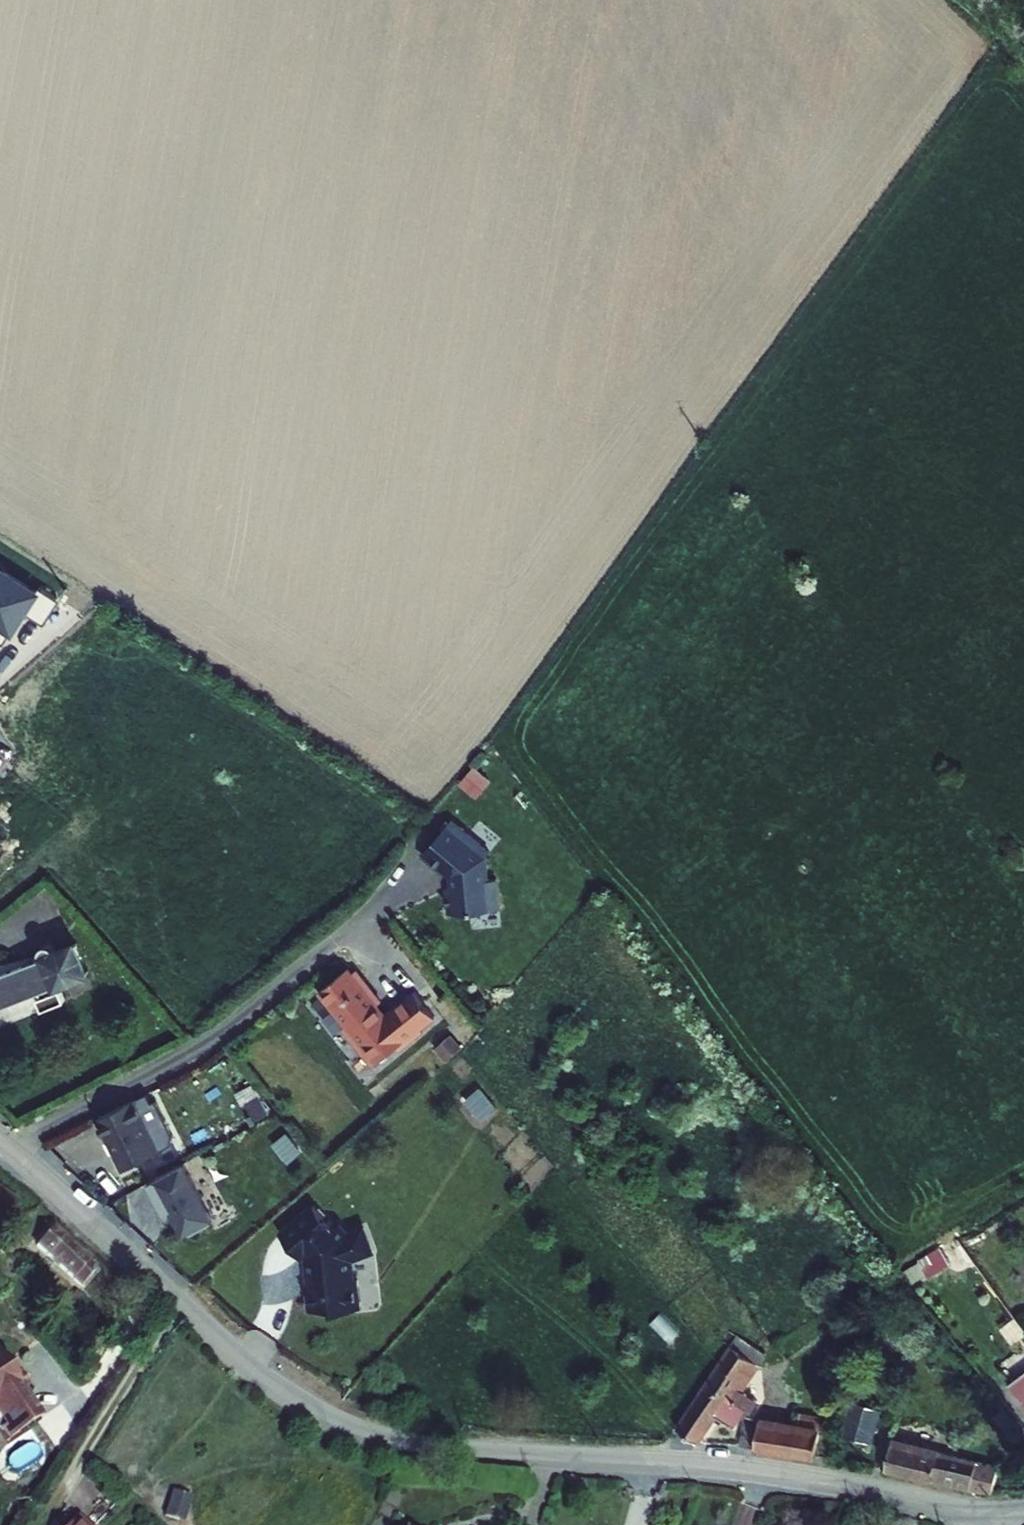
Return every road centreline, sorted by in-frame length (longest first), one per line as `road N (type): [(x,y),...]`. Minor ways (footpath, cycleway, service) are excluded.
road 1 (residential): [(0,1140),(242,1360),(309,1407),(367,1434),(433,1448),(755,1469),(985,1513)]

